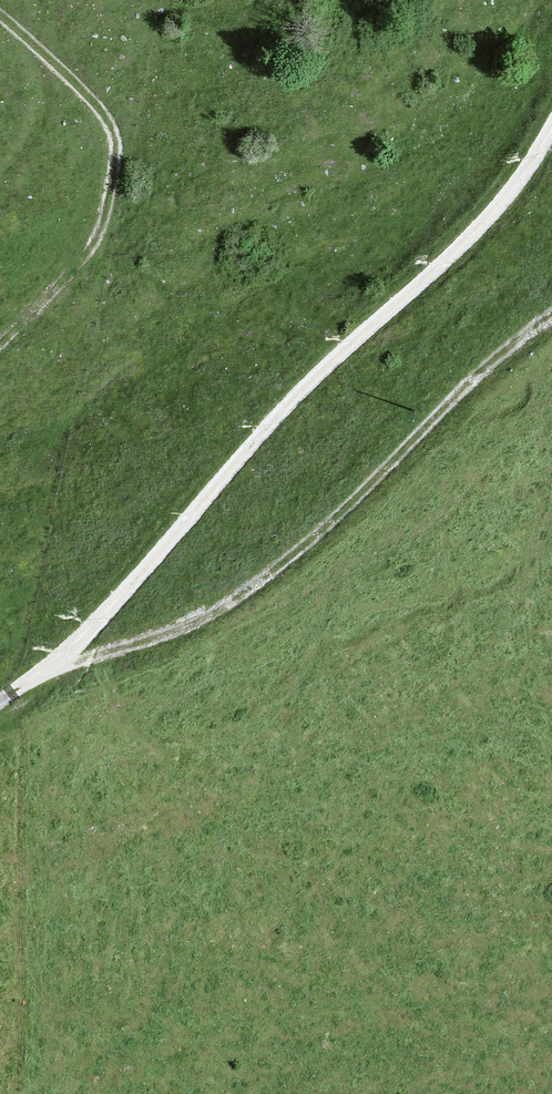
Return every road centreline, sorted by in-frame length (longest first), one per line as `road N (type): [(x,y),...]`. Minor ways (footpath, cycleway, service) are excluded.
road 1 (track): [(551,127),(507,197),(280,413),(52,666)]
road 2 (track): [(551,309),(310,540),(252,585),(143,640),(52,666)]
road 3 (track): [(0,19),(107,120),(116,165),(105,219),(85,259),(0,345)]

